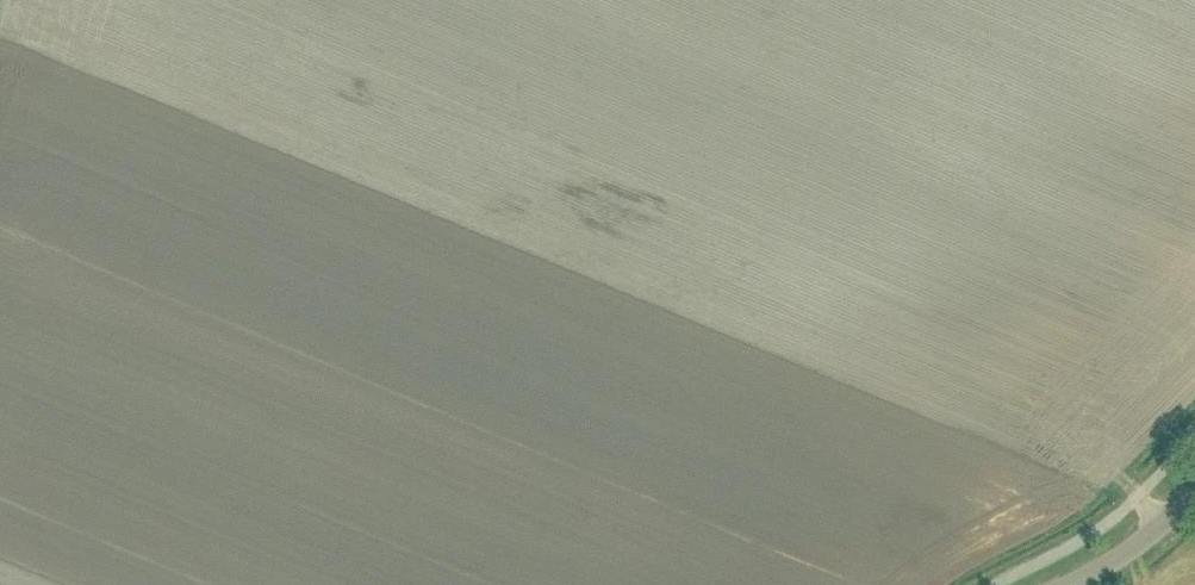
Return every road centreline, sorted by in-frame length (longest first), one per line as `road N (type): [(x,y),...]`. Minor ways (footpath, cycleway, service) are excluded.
road 1 (unclassified): [(1067,584),(1137,545),(1194,495)]

